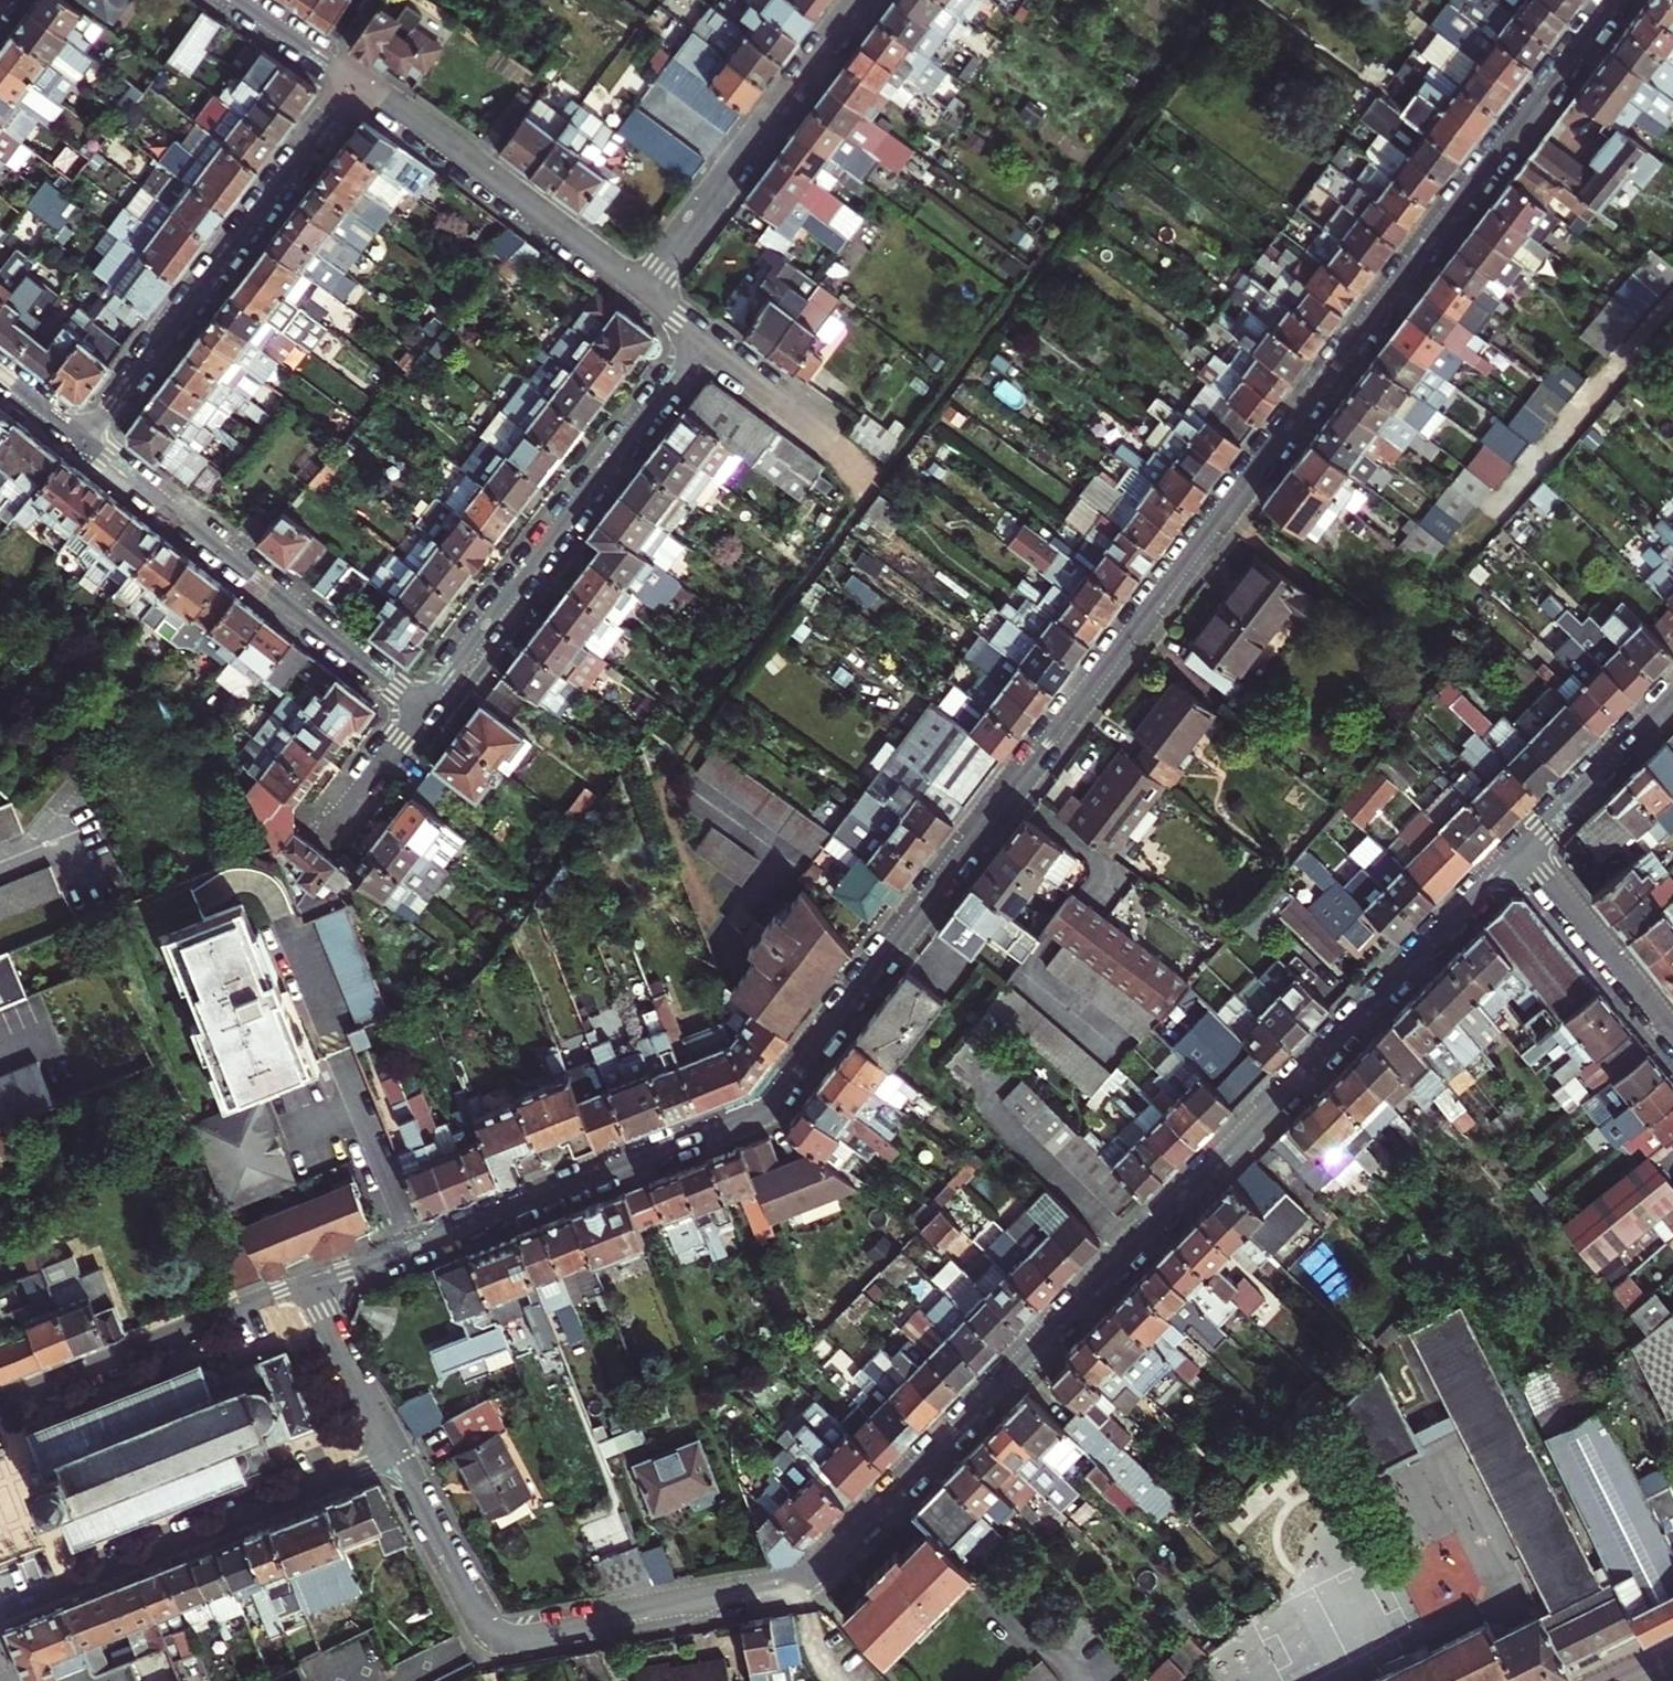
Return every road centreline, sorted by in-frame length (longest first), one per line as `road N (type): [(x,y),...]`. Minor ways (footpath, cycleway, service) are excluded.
road 1 (residential): [(311,1288),(754,1114),(774,1100),(1612,0)]
road 2 (residential): [(1521,855),(797,1585),(504,1635),(473,1600),(397,1458)]
road 3 (residential): [(423,710),(707,343)]
road 4 (residential): [(84,445),(355,84)]
road 5 (residential): [(84,445),(423,710)]
road 6 (residential): [(397,1458),(0,1613)]
road 7 (residential): [(859,0),(638,293)]
road 8 (residential): [(355,84),(638,293)]
road 9 (residential): [(0,1406),(311,1288)]
road 10 (residential): [(1521,855),(1672,1037)]
road 11 (residential): [(1672,698),(1521,855)]
road 12 (residential): [(397,1458),(311,1288)]
road 13 (residential): [(707,343),(853,451)]
road 14 (residential): [(355,84),(235,0)]
road 15 (residential): [(349,806),(423,710)]

